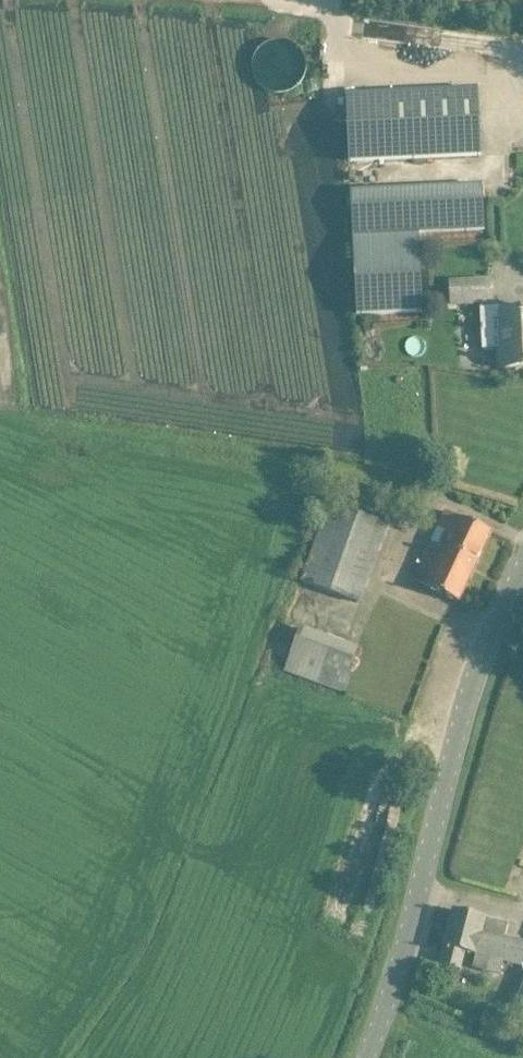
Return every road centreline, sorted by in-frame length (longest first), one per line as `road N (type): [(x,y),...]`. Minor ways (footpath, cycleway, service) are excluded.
road 1 (tertiary): [(365,1057),(470,688),(522,567)]

